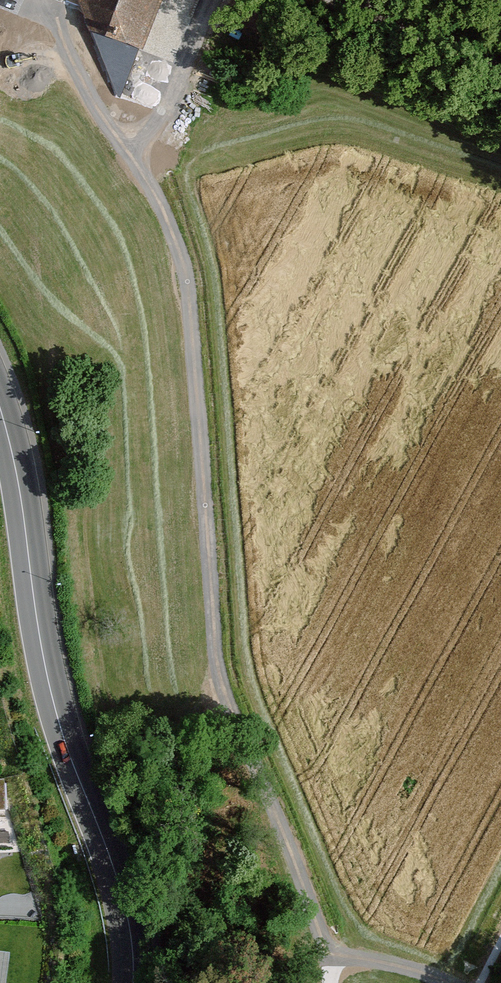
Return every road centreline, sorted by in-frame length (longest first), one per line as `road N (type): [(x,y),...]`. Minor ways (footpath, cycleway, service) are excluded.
road 1 (track): [(461,982),(357,912),(322,875),(209,694),(199,651),(181,314),(138,171),(71,0)]
road 2 (secondary): [(133,982),(128,916),(50,688),(0,402)]

